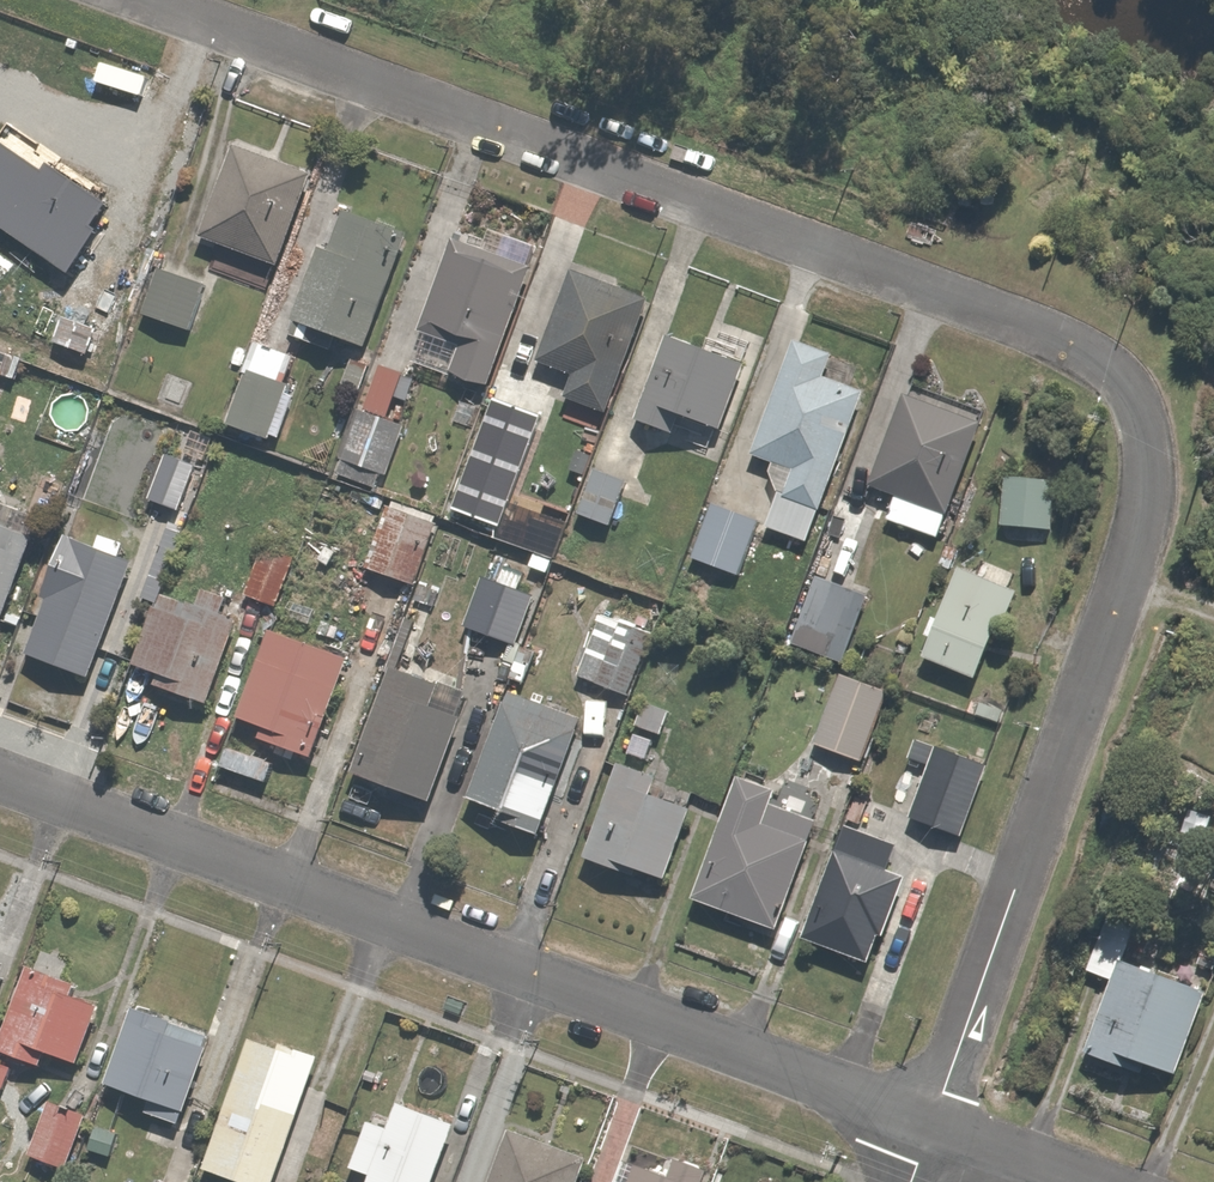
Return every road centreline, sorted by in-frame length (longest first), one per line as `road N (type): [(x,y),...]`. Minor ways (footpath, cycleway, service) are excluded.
road 1 (residential): [(157,0),(1073,342),(1134,392),(1150,458),(1134,568),(936,1127)]
road 2 (residential): [(936,1127),(0,777)]
road 3 (residential): [(1085,1181),(936,1127)]

